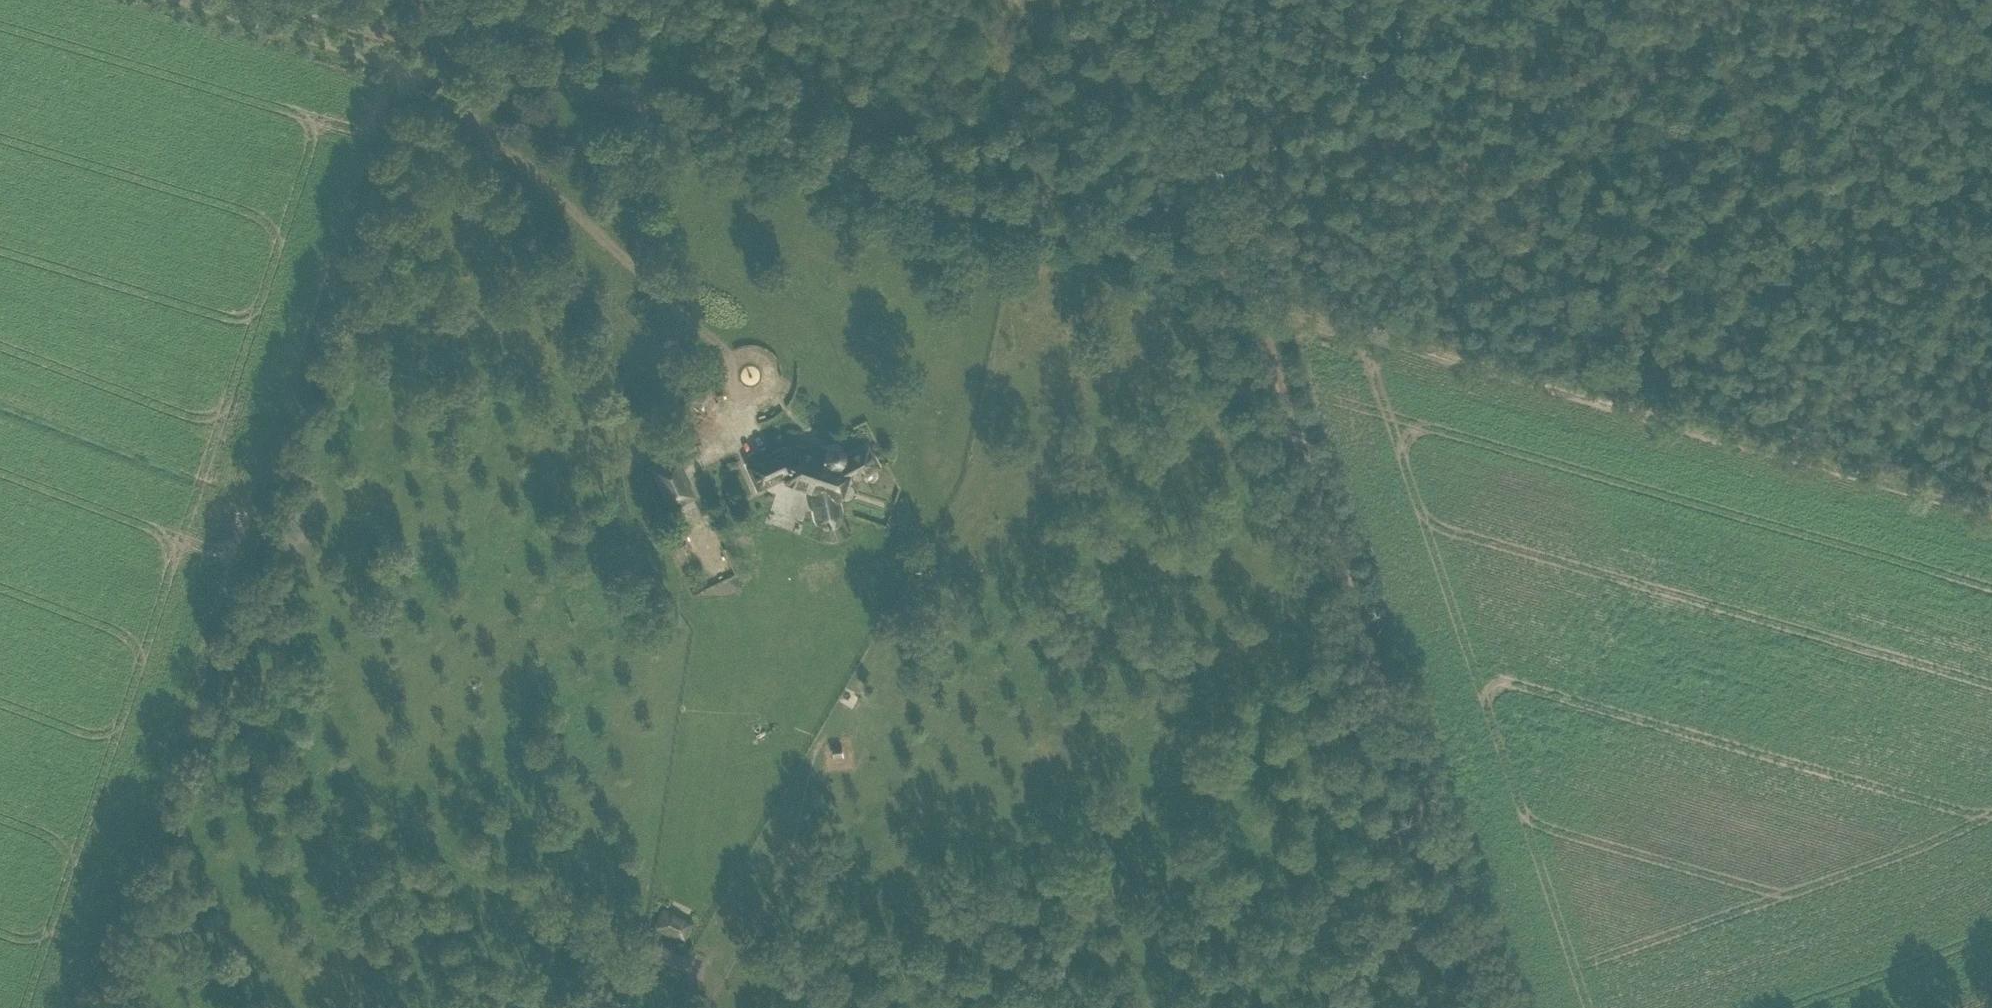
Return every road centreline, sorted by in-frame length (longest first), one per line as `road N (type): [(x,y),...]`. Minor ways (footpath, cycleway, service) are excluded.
road 1 (track): [(90,1007),(413,40)]
road 2 (track): [(413,40),(1251,288)]
road 3 (track): [(1492,1007),(1251,288)]
road 4 (track): [(1251,288),(1155,0)]
road 5 (track): [(281,0),(413,40)]

